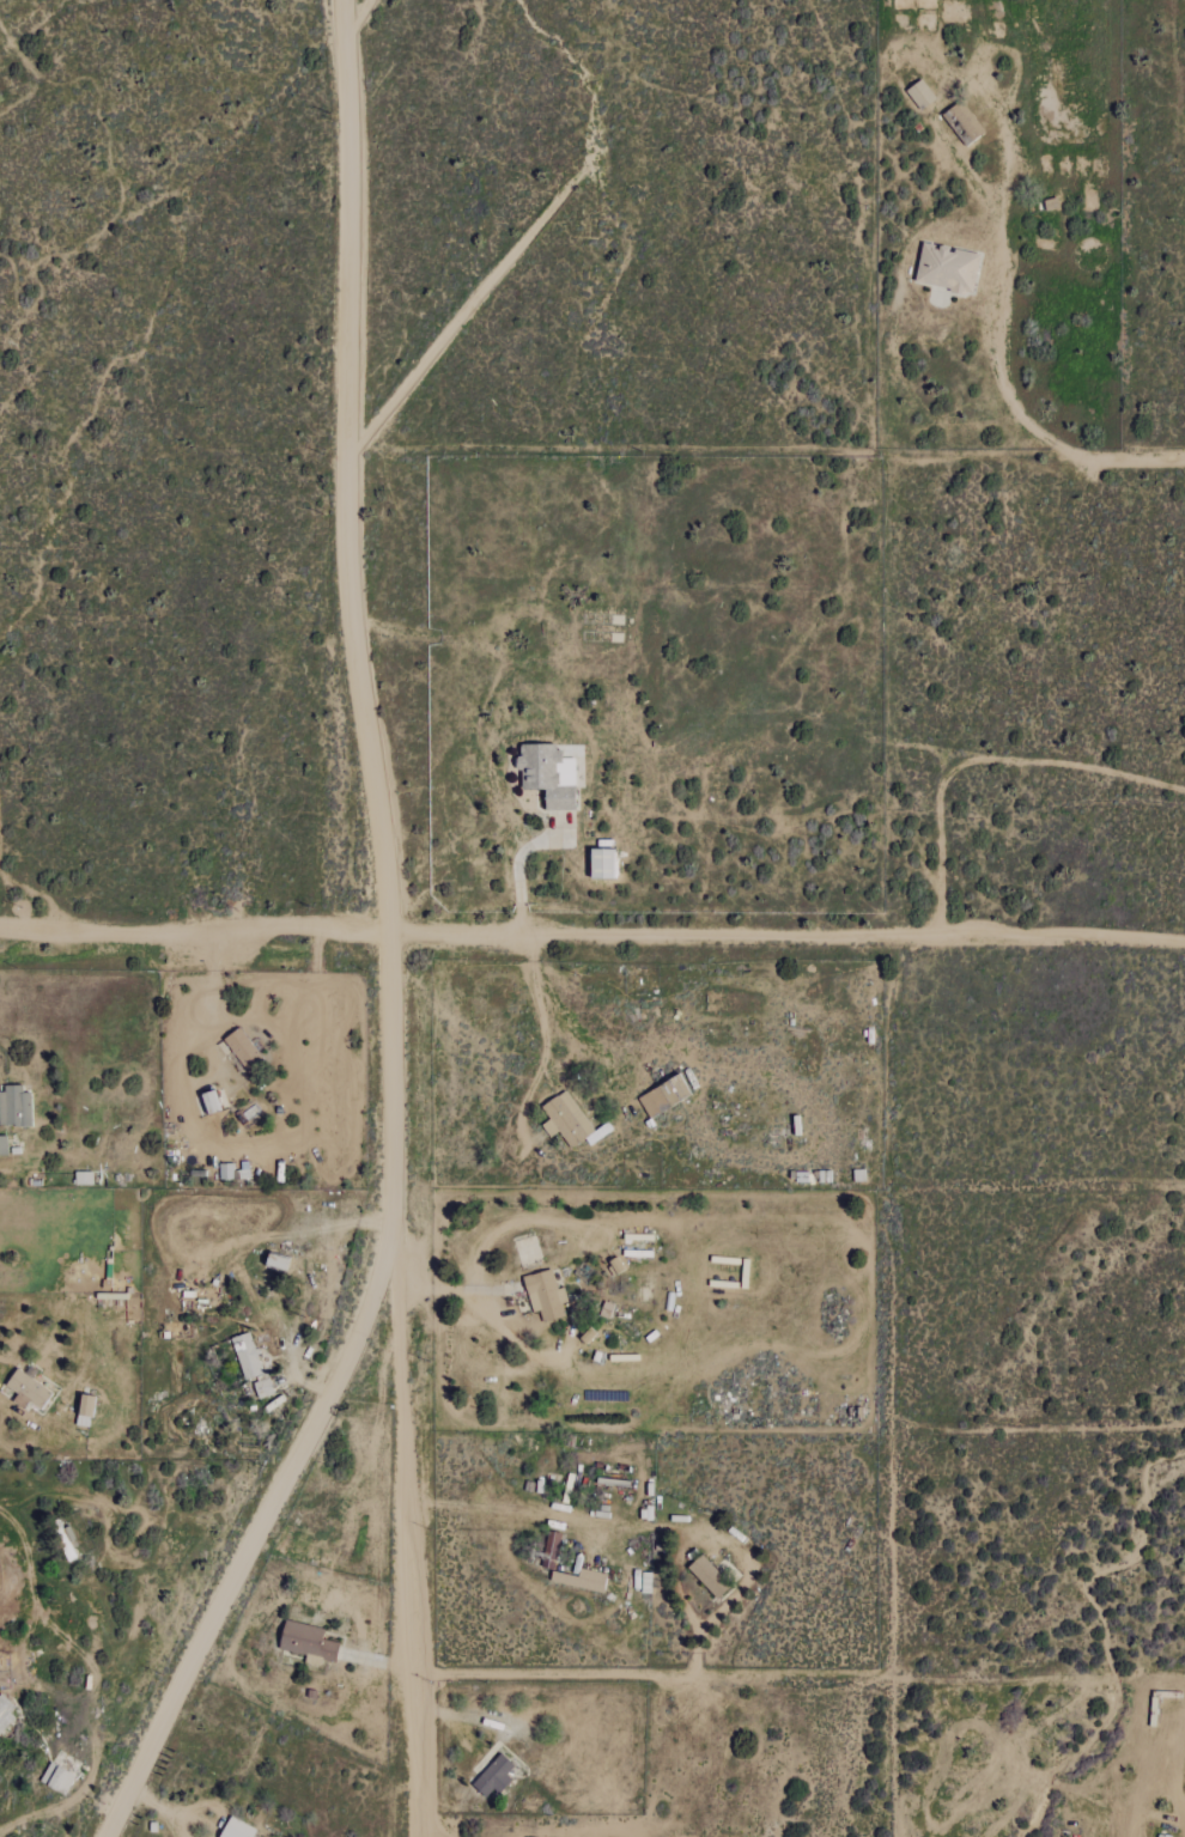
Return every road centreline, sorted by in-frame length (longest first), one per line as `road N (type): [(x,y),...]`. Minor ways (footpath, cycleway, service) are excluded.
road 1 (residential): [(106,1836),(333,1391),(391,1249),(394,933),(348,565),(352,128),(338,0)]
road 2 (residential): [(0,929),(986,932),(1184,944)]
road 3 (residential): [(418,1836),(391,1249)]
road 4 (track): [(407,1504),(548,1509),(676,1531),(683,1541),(674,1577),(687,1611)]
road 5 (track): [(1184,460),(1099,461),(1061,451),(1010,407),(990,347),(996,249)]
road 6 (track): [(414,1673),(682,1673),(697,1631),(687,1611)]
road 7 (track): [(525,933),(543,992),(549,1060)]
road 8 (track): [(525,933),(517,860),(537,841),(561,834)]

